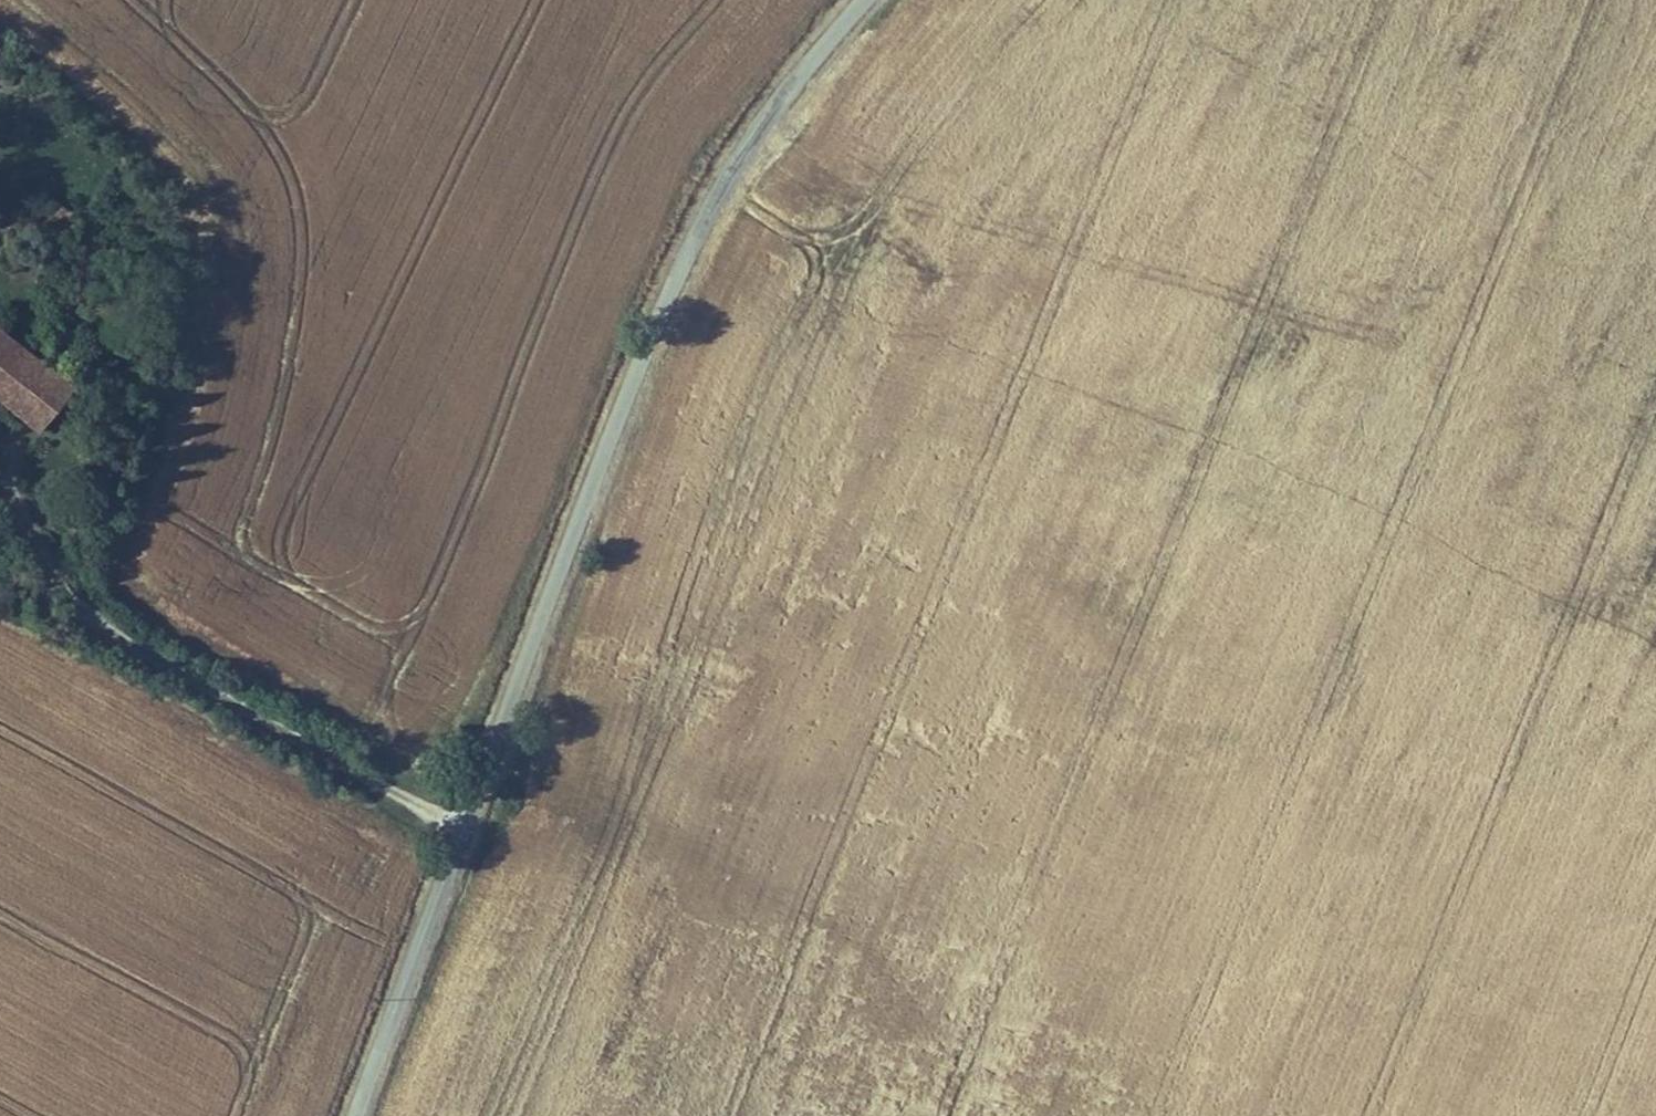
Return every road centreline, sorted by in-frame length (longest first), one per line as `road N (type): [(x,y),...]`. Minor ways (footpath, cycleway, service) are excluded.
road 1 (tertiary): [(357,1115),(625,398),(720,186),(865,0)]

